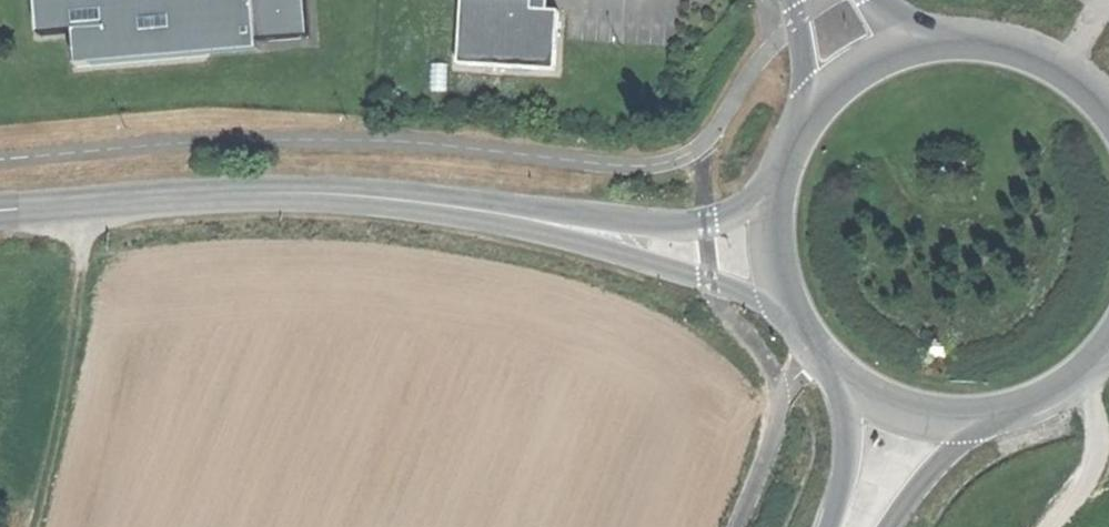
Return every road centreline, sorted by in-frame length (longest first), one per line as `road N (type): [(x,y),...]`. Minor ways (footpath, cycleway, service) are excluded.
road 1 (secondary): [(0,209),(234,196),(351,198),(517,219)]
road 2 (track): [(37,526),(74,347),(77,225)]
road 3 (secondary): [(517,219),(789,313)]
road 4 (secondary): [(777,183),(727,219),(693,227),(517,219)]
road 5 (secondary): [(1108,110),(1065,70),(1029,53),(950,41),(911,48)]
road 6 (track): [(1076,384),(1090,403),(1097,447),(1047,526)]
road 7 (secondary): [(842,380),(886,406),(934,420),(985,421)]
road 8 (trunk): [(842,380),(846,455),(824,526)]
road 9 (track): [(740,526),(789,389)]
road 10 (trunk): [(888,526),(947,451),(985,421)]
road 11 (secondary): [(985,421),(1033,408),(1076,384),(1108,353)]
road 12 (secondary): [(777,183),(775,271),(789,313)]

